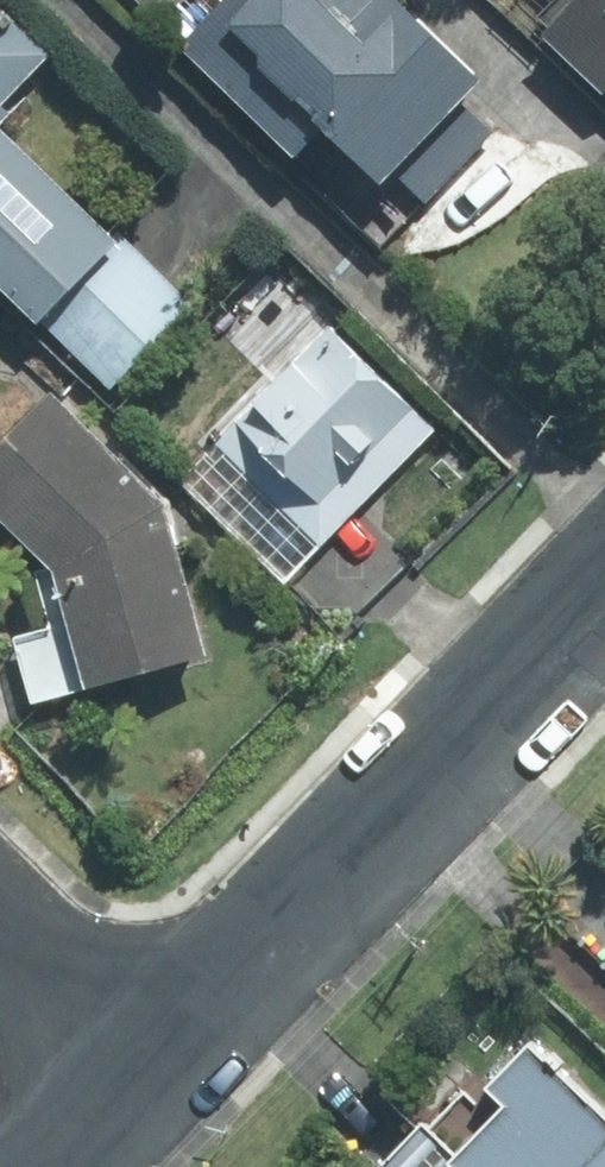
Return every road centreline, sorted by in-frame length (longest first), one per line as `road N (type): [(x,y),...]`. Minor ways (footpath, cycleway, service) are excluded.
road 1 (residential): [(136,1076),(604,588)]
road 2 (residential): [(0,944),(136,1076)]
road 3 (residential): [(54,1166),(136,1076)]

